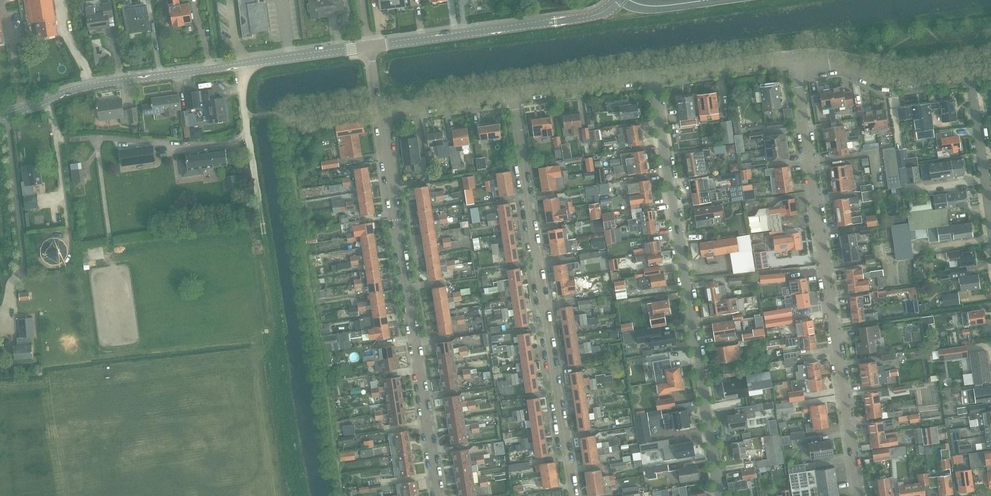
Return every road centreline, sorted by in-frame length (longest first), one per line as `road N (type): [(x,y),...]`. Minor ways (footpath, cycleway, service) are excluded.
road 1 (residential): [(859,495),(795,58)]
road 2 (residential): [(719,495),(653,77)]
road 3 (residential): [(574,495),(513,96)]
road 4 (residential): [(438,495),(380,114)]
road 5 (tertiary): [(0,117),(101,85),(370,48)]
road 6 (tertiary): [(370,48),(586,17),(617,0)]
road 7 (track): [(261,352),(277,326),(244,131)]
road 8 (residential): [(795,58),(829,60),(889,83),(970,72)]
road 9 (residential): [(990,222),(970,72)]
road 10 (residential): [(653,77),(795,58)]
road 11 (residential): [(513,96),(653,77)]
road 12 (residential): [(380,114),(513,96)]

